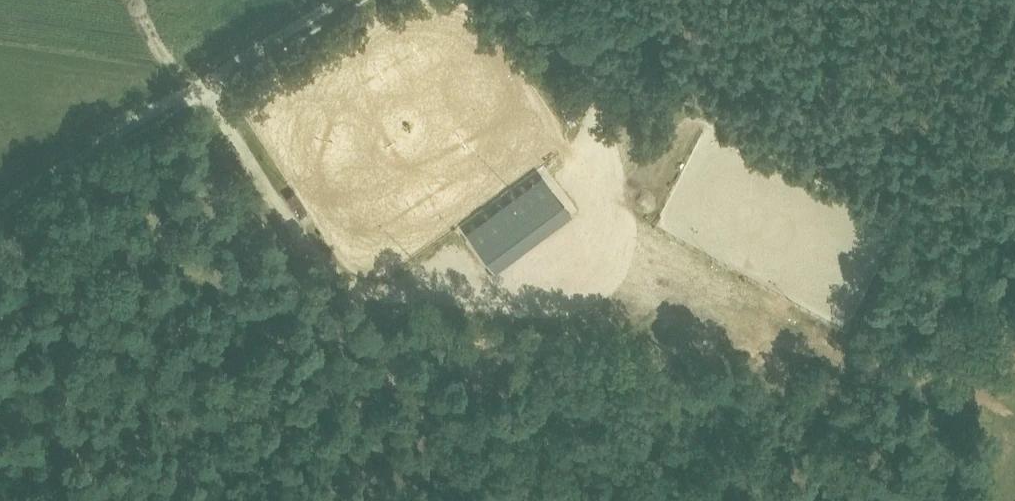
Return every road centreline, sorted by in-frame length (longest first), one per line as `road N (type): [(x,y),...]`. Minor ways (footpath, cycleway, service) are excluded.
road 1 (track): [(220,72),(293,200),(397,293),(577,312),(1014,396)]
road 2 (track): [(159,240),(281,327),(332,382),(478,491),(506,500)]
road 3 (track): [(0,208),(343,0)]
road 4 (track): [(470,300),(528,272),(588,185),(608,100),(576,36),(532,0)]
road 5 (track): [(0,244),(159,240),(202,186),(258,138)]
road 6 (track): [(367,339),(539,459),(576,500)]
road 7 (track): [(239,500),(397,293)]
road 8 (track): [(159,240),(278,256),(340,249)]
road 9 (track): [(0,356),(50,274),(52,244)]

